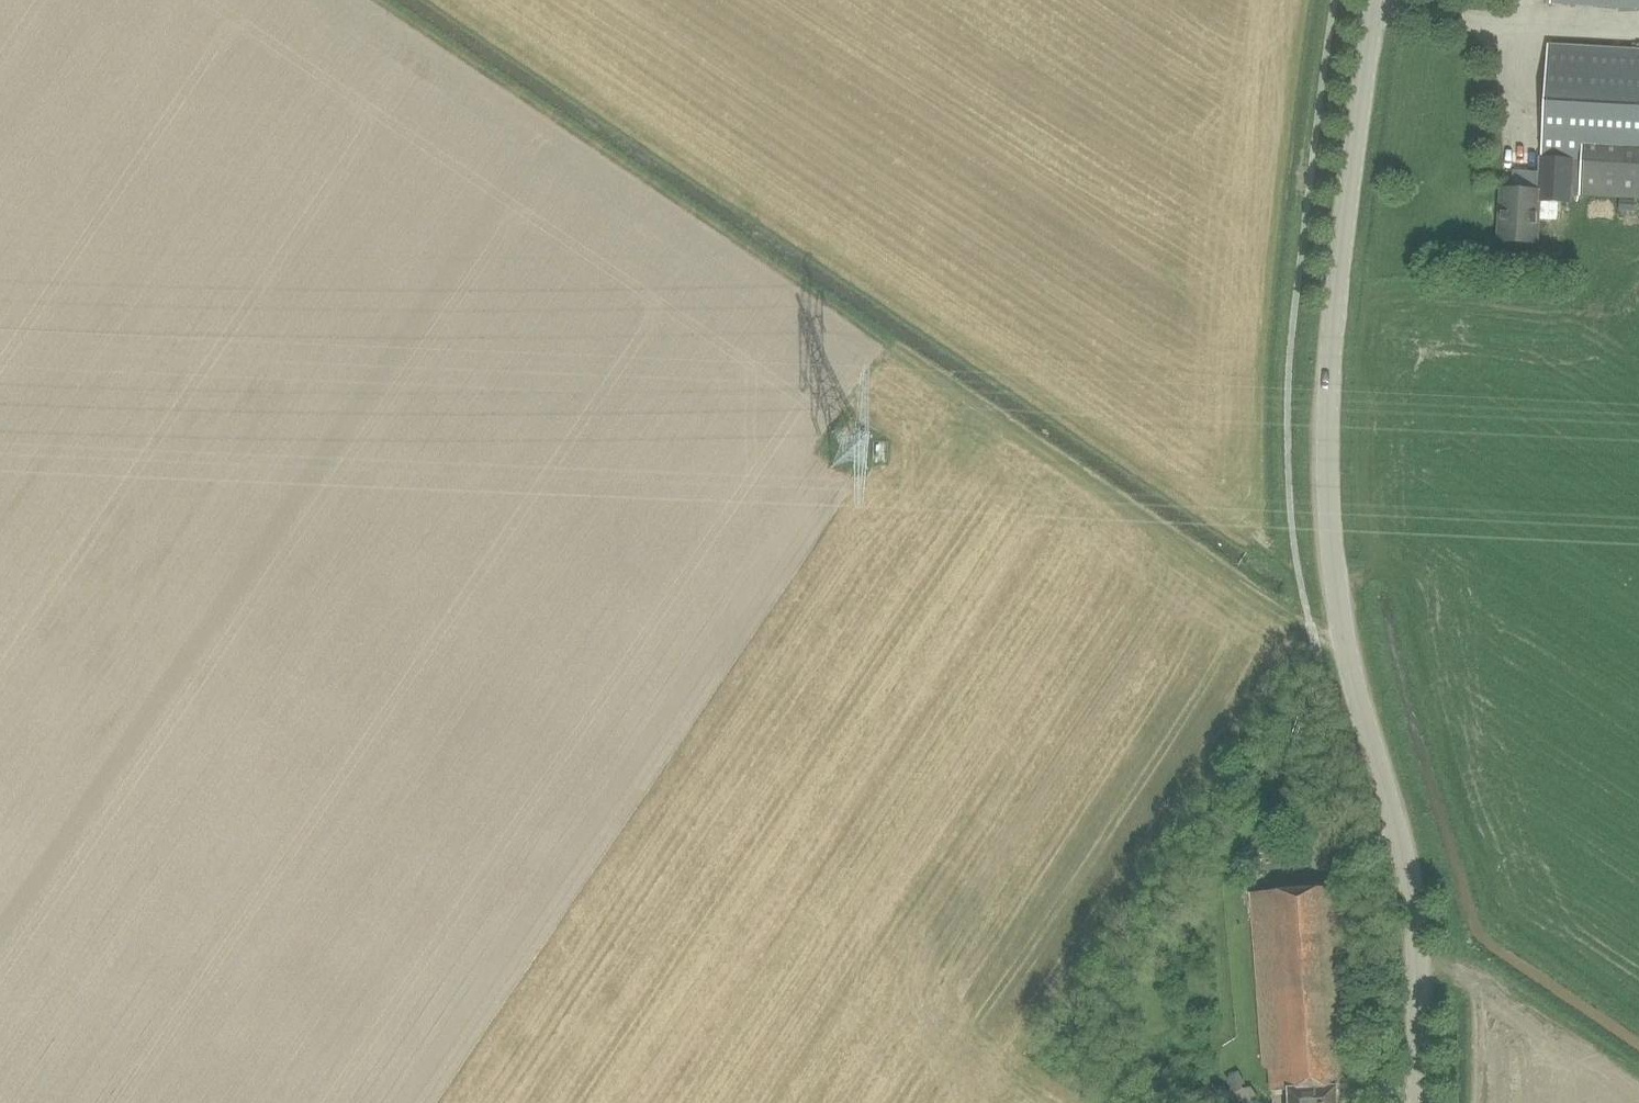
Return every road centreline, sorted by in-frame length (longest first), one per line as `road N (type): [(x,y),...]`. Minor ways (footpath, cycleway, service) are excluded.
road 1 (secondary): [(1420,1102),(1413,896),(1337,607),(1327,533),(1329,360),(1376,0)]

